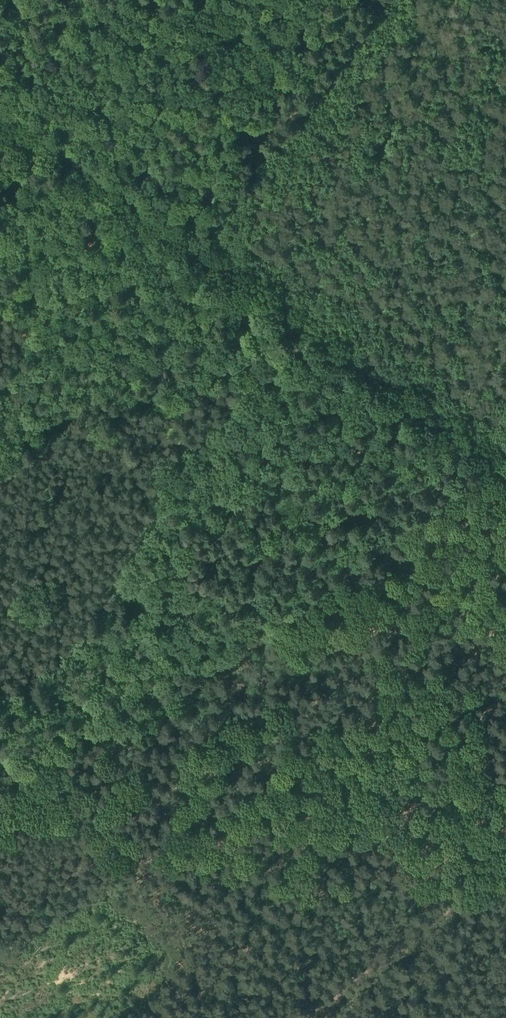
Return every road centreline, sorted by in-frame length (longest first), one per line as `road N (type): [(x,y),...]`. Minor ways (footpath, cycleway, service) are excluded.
road 1 (track): [(505,471),(0,106)]
road 2 (track): [(495,463),(51,791)]
road 3 (track): [(51,791),(318,1014)]
road 4 (track): [(202,251),(381,0)]
road 5 (track): [(323,1017),(505,867)]

